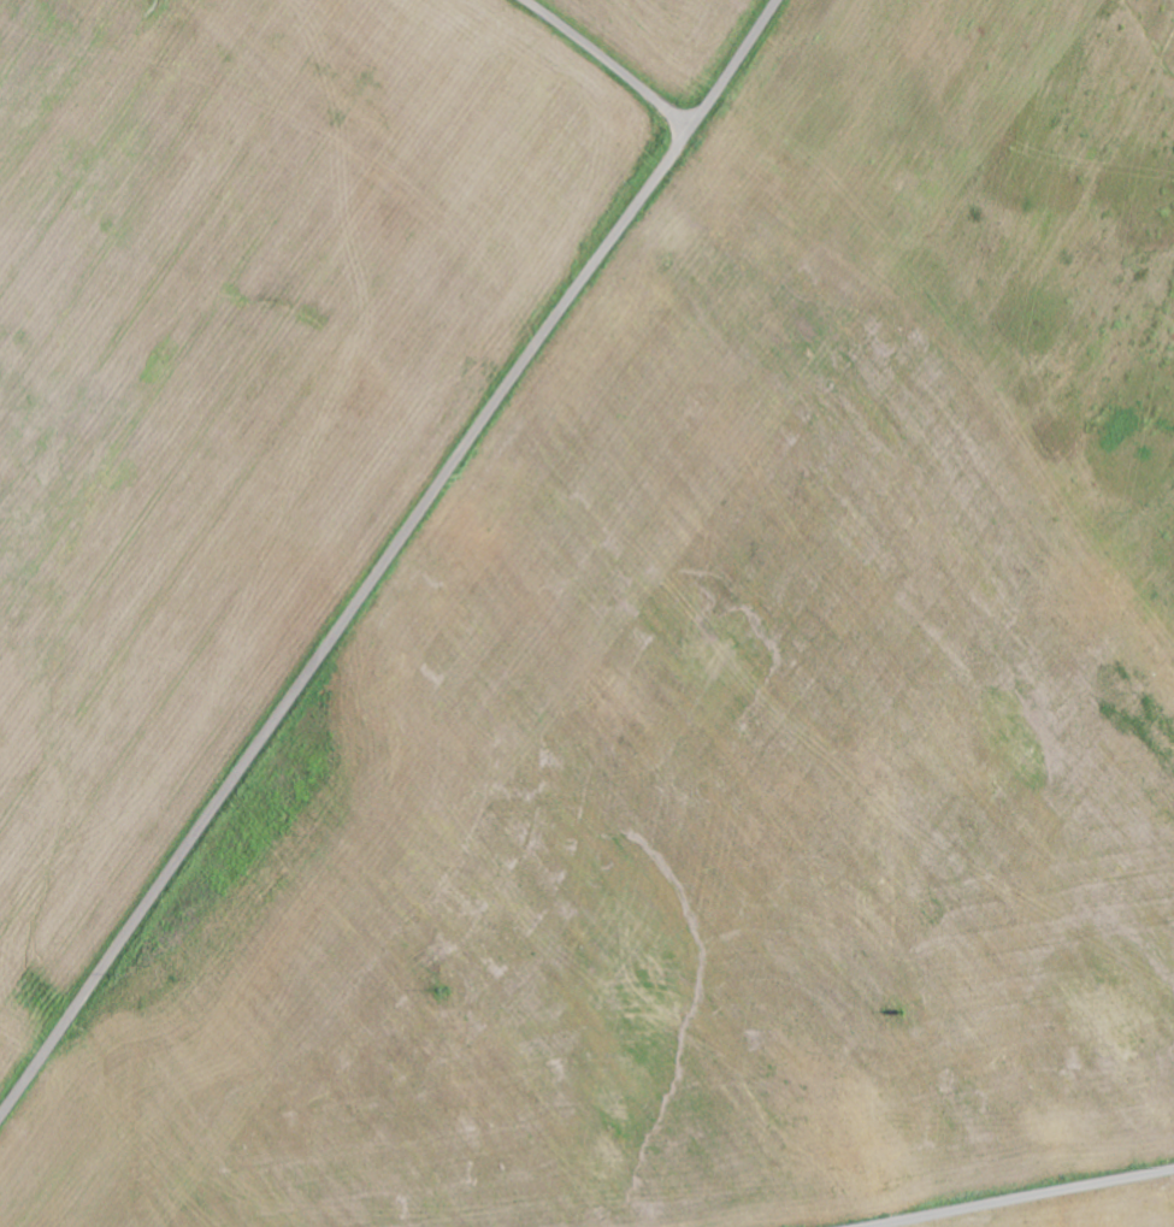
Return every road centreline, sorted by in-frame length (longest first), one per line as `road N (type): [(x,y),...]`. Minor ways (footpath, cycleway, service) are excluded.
road 1 (residential): [(0,1115),(777,0)]
road 2 (residential): [(865,1226),(1173,1167)]
road 3 (residential): [(689,130),(527,0)]

